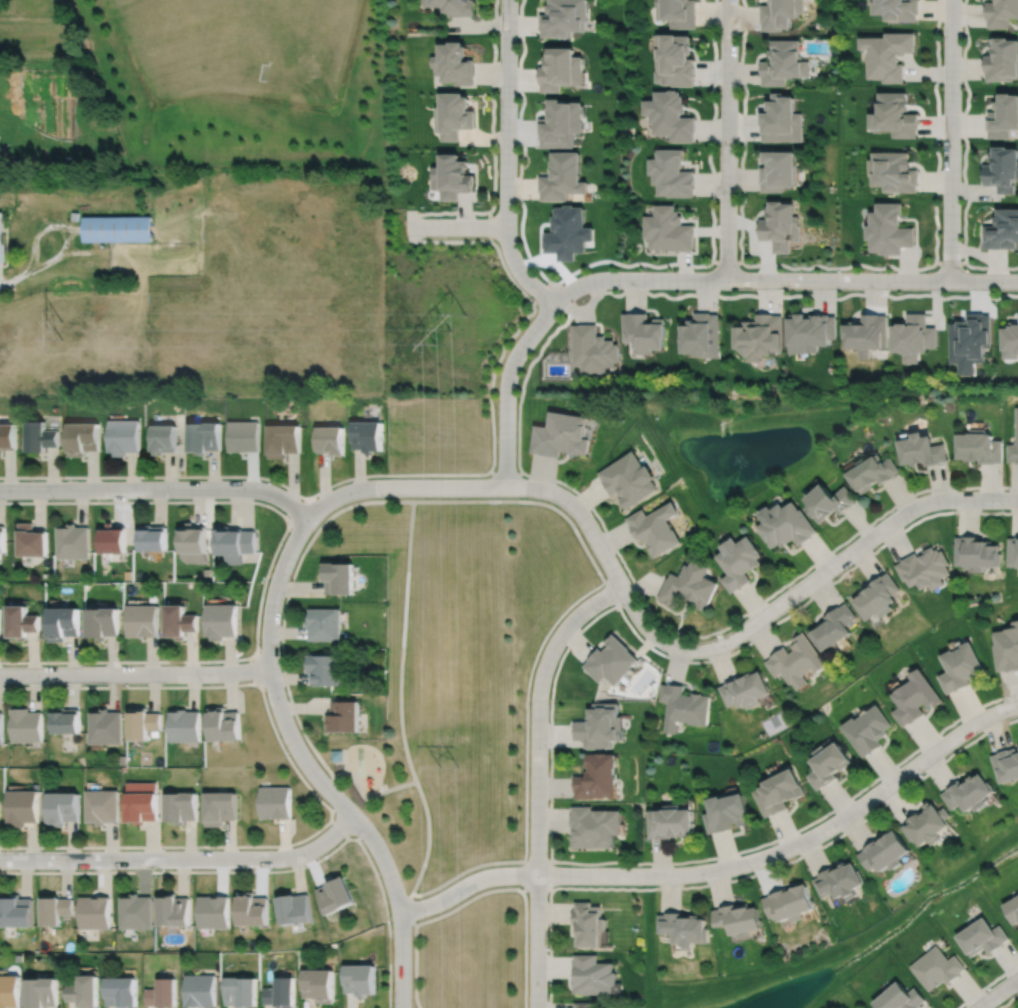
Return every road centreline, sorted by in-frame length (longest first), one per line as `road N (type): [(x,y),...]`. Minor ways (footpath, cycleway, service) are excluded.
road 1 (residential): [(1017,708),(973,725),(841,819),(774,854),(676,875),(493,876),(399,912)]
road 2 (residential): [(308,520),(272,609),(275,693),(303,758),(369,834),(388,869),(399,912),(402,1007)]
road 3 (residential): [(1017,282),(612,279),(573,288),(554,305)]
road 4 (residential): [(621,587),(653,634),(677,647),(710,648),(917,507),(1017,500)]
road 5 (residential): [(537,1007),(540,684),(571,621),(621,587)]
road 6 (residential): [(621,587),(585,520),(541,490),(363,488),(308,520)]
road 7 (residential): [(354,816),(317,847),(283,858),(0,860)]
road 8 (residential): [(554,305),(520,274),(508,247),(507,0)]
road 9 (residential): [(308,520),(254,489),(0,490)]
road 10 (residential): [(951,0),(950,281)]
road 11 (residential): [(726,280),(728,0)]
road 12 (residential): [(0,674),(271,668)]
road 13 (residential): [(506,487),(507,376),(554,305)]

